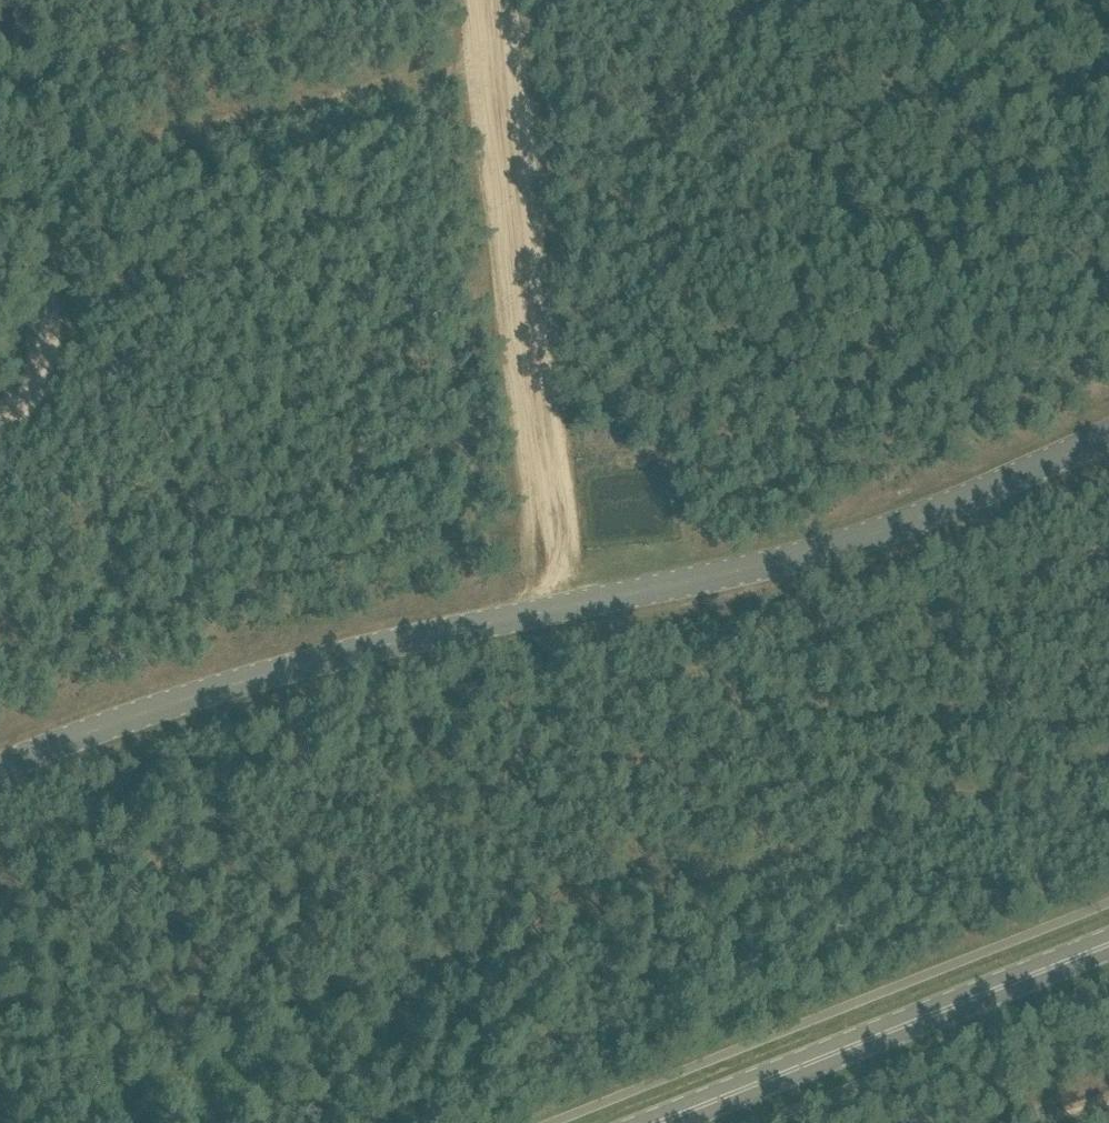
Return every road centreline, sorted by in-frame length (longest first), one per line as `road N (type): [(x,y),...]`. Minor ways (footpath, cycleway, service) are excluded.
road 1 (track): [(0,426),(31,382),(71,198),(90,168),(118,148),(505,65)]
road 2 (track): [(497,0),(568,610)]
road 3 (primary): [(654,1122),(1108,943)]

